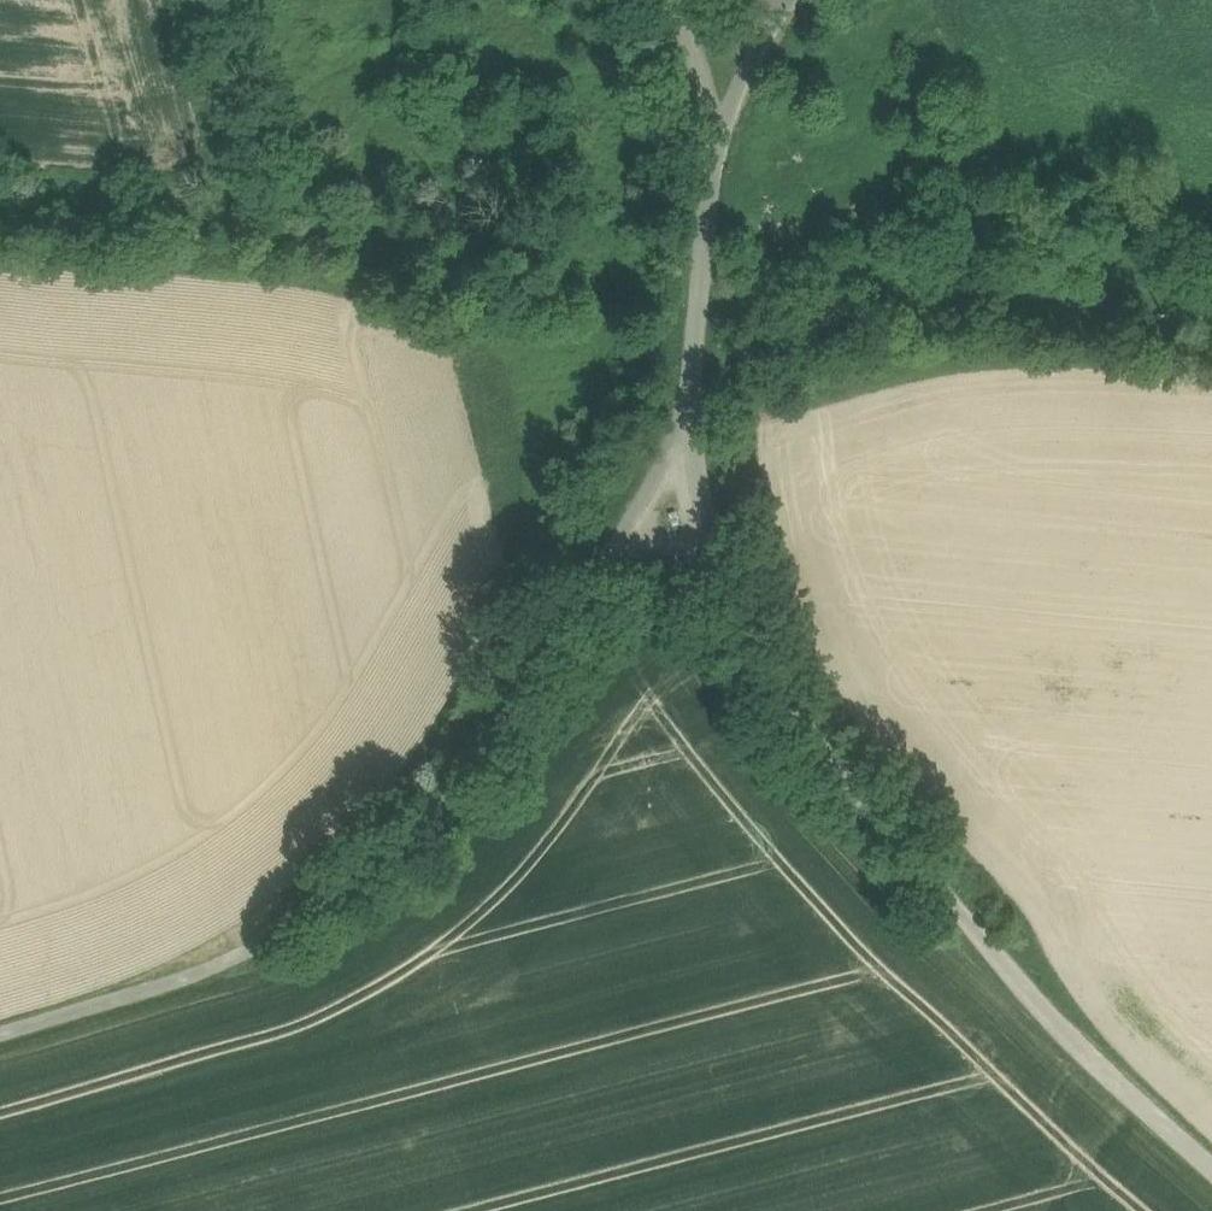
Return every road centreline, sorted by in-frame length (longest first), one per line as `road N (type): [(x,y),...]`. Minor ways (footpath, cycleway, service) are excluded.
road 1 (unclassified): [(1211,1163),(908,871),(784,694),(716,560),(687,386),(721,138)]
road 2 (track): [(0,1042),(265,956),(433,832),(608,569),(716,560)]
road 3 (track): [(687,386),(608,569)]
road 4 (residential): [(721,138),(775,21),(794,0)]
road 5 (residential): [(670,0),(721,138)]

